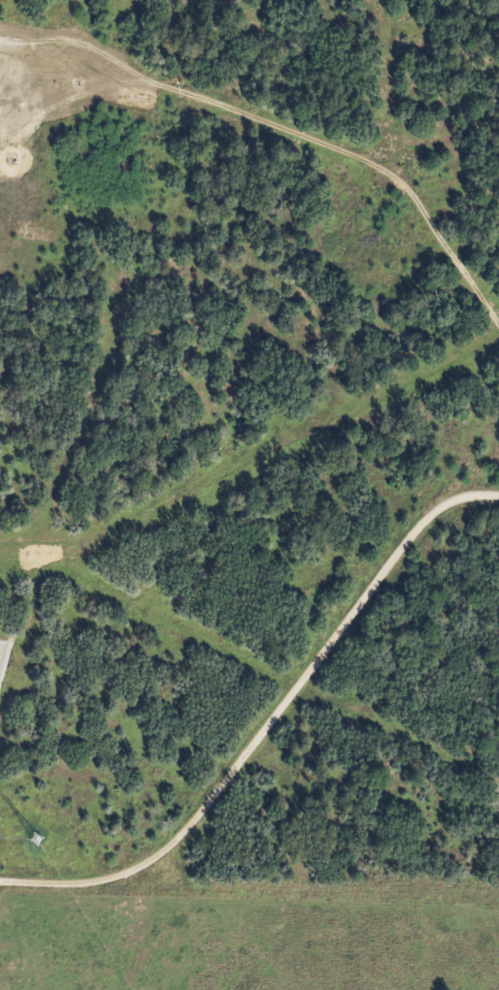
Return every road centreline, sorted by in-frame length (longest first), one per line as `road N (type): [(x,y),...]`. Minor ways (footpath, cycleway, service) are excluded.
road 1 (residential): [(498,502),(444,505),(184,831),(140,869),(99,886),(0,881)]
road 2 (residential): [(0,25),(62,35),(144,78),(380,160),(399,177)]

